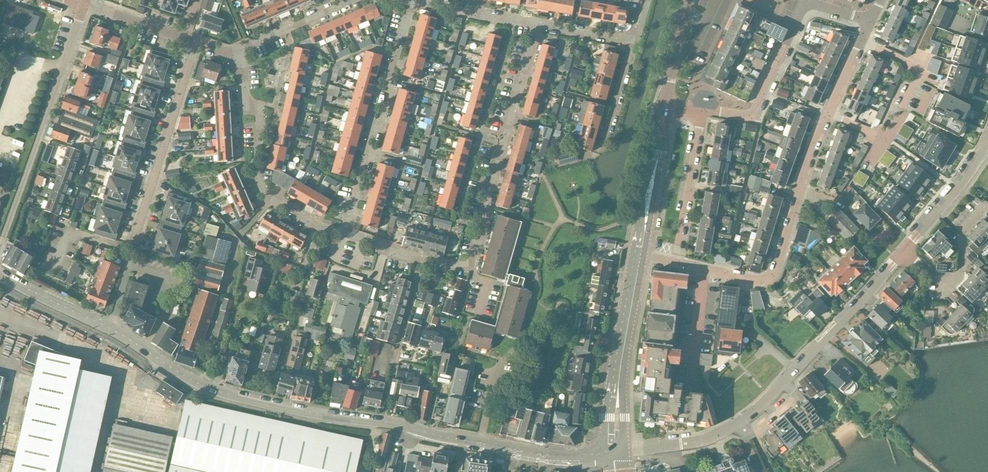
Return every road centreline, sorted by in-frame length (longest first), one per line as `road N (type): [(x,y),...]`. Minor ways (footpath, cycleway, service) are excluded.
road 1 (tertiary): [(614,453),(525,452),(244,400),(187,378),(0,274)]
road 2 (residential): [(614,453),(691,443),(744,420),(902,253)]
road 3 (residential): [(703,269),(771,279),(815,145),(872,20)]
road 4 (residential): [(0,239),(80,3)]
road 5 (residential): [(346,238),(410,1)]
road 6 (residential): [(472,261),(537,25)]
road 7 (residential): [(703,110),(750,116),(807,4),(872,20)]
road 8 (residential): [(346,238),(266,200),(249,161),(239,56)]
road 9 (residential): [(131,244),(196,43)]
road 10 (tertiary): [(614,453),(617,382),(639,257)]
road 11 (residential): [(902,253),(947,291),(957,276),(962,232),(986,202)]
road 12 (residential): [(678,264),(703,110)]
road 13 (tertiary): [(639,257),(666,104)]
road 14 (residential): [(902,253),(969,175),(987,132)]
road 15 (residential): [(410,1),(537,25)]
road 16 (residential): [(239,56),(355,0)]

